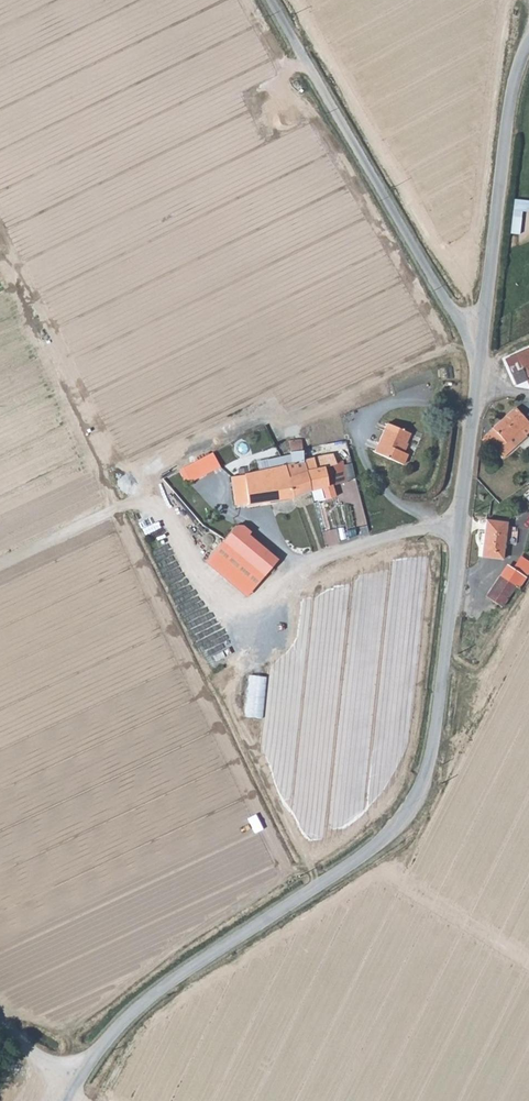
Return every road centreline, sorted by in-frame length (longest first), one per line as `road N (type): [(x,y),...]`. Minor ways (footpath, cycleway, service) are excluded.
road 1 (unclassified): [(72,1100),(104,1044),(139,1005),(371,849),(410,806),(432,753),(461,520)]
road 2 (unclassified): [(272,0),(479,341)]
road 3 (unclassified): [(479,341),(514,85),(528,41)]
road 4 (residential): [(461,520),(346,549),(278,580)]
road 5 (unclassified): [(461,520),(475,382)]

